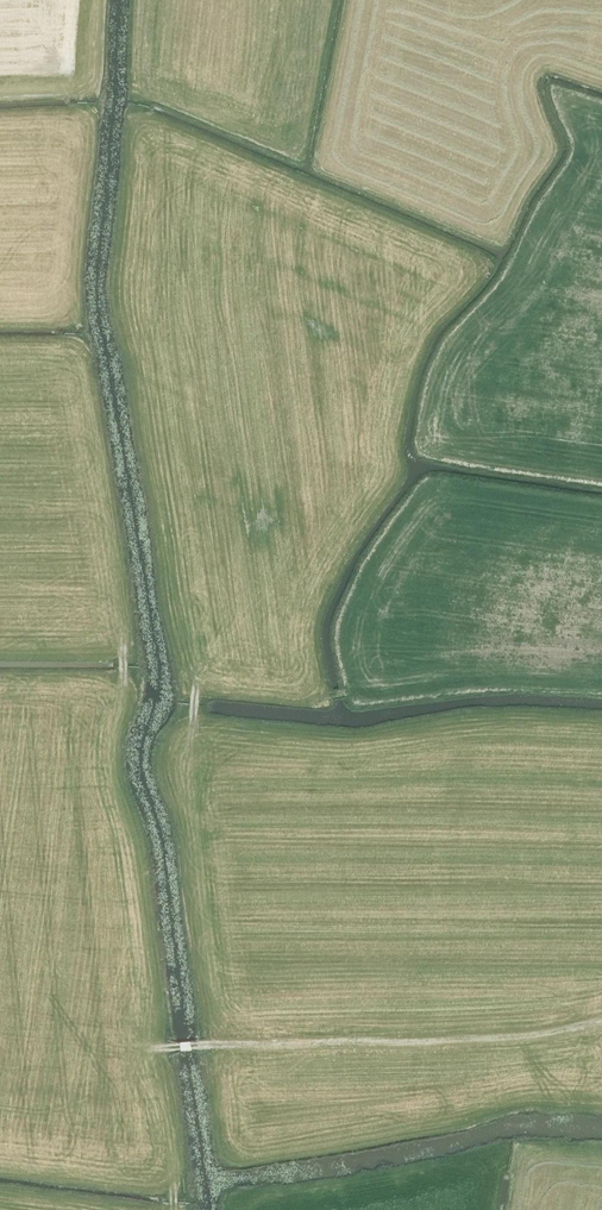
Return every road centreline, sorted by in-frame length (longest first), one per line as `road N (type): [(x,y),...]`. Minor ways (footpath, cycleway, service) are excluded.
road 1 (track): [(157,1049),(496,1038),(601,1023)]

